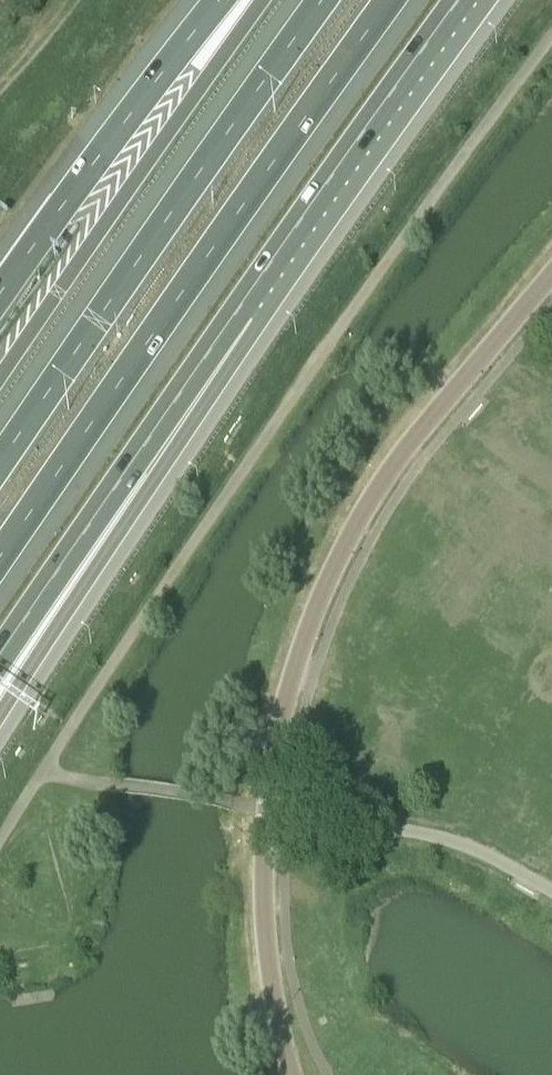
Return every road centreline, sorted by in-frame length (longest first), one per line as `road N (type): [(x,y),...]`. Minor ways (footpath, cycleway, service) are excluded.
road 1 (unclassified): [(551,273),(388,475),(335,566),(301,651),(277,743),(264,864),(270,979),(292,1074)]
road 2 (motorway): [(0,558),(392,0)]
road 3 (motorway): [(324,0),(0,462)]
road 4 (trunk): [(0,716),(209,395),(245,306)]
road 5 (trunk): [(260,0),(0,376)]
road 6 (trunk): [(0,656),(245,306)]
road 7 (trunk): [(245,306),(462,0)]
road 8 (trunk): [(225,0),(0,293)]

